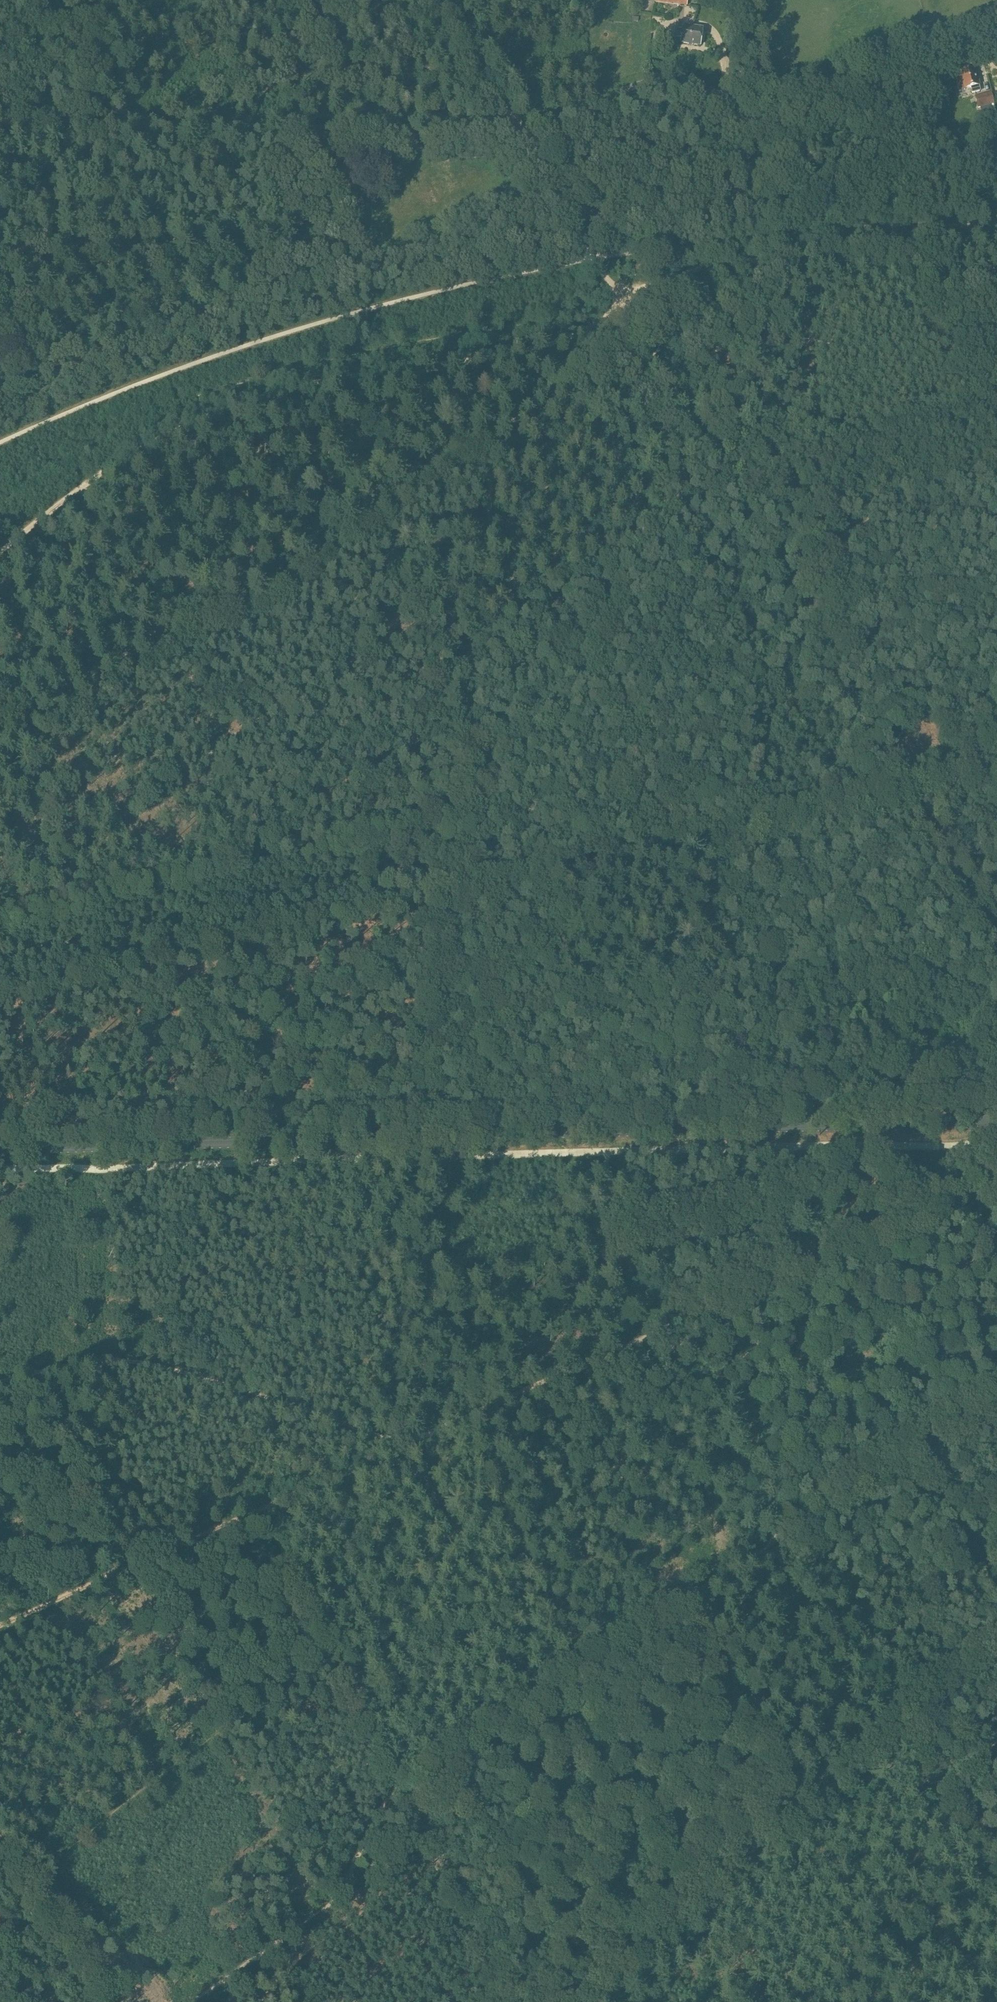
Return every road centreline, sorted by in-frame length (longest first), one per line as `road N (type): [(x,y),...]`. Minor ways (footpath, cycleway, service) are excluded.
road 1 (unclassified): [(0,120),(521,134),(576,121),(660,84),(691,85),(760,131),(789,132),(996,44)]
road 2 (secondary): [(996,1120),(0,1149)]
road 3 (track): [(0,392),(321,277),(567,224)]
road 4 (track): [(621,308),(911,787)]
road 5 (secondary): [(553,2001),(996,1659)]
road 6 (track): [(996,291),(894,256),(711,264)]
road 7 (track): [(445,0),(567,224)]
road 8 (track): [(911,787),(996,941)]

